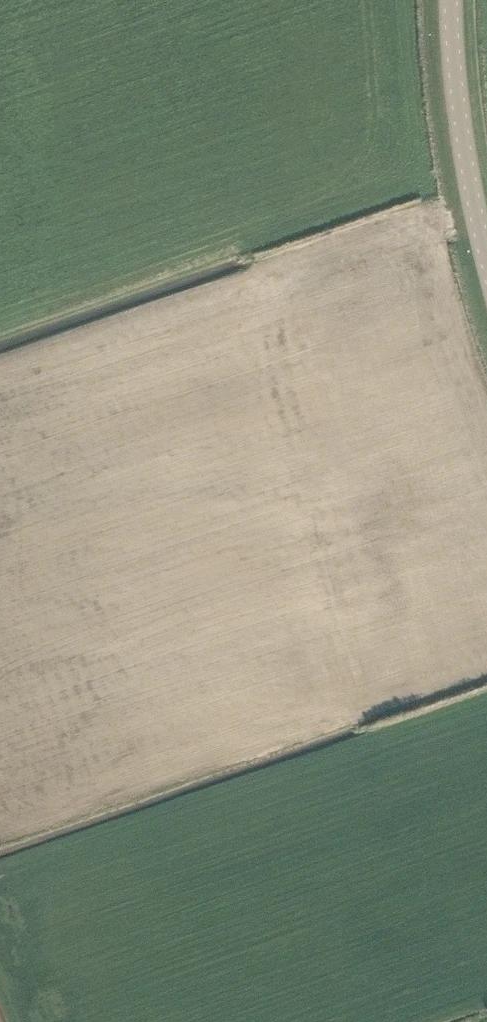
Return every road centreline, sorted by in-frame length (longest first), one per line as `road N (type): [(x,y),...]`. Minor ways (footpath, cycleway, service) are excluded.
road 1 (tertiary): [(486,262),(464,181),(447,0)]

